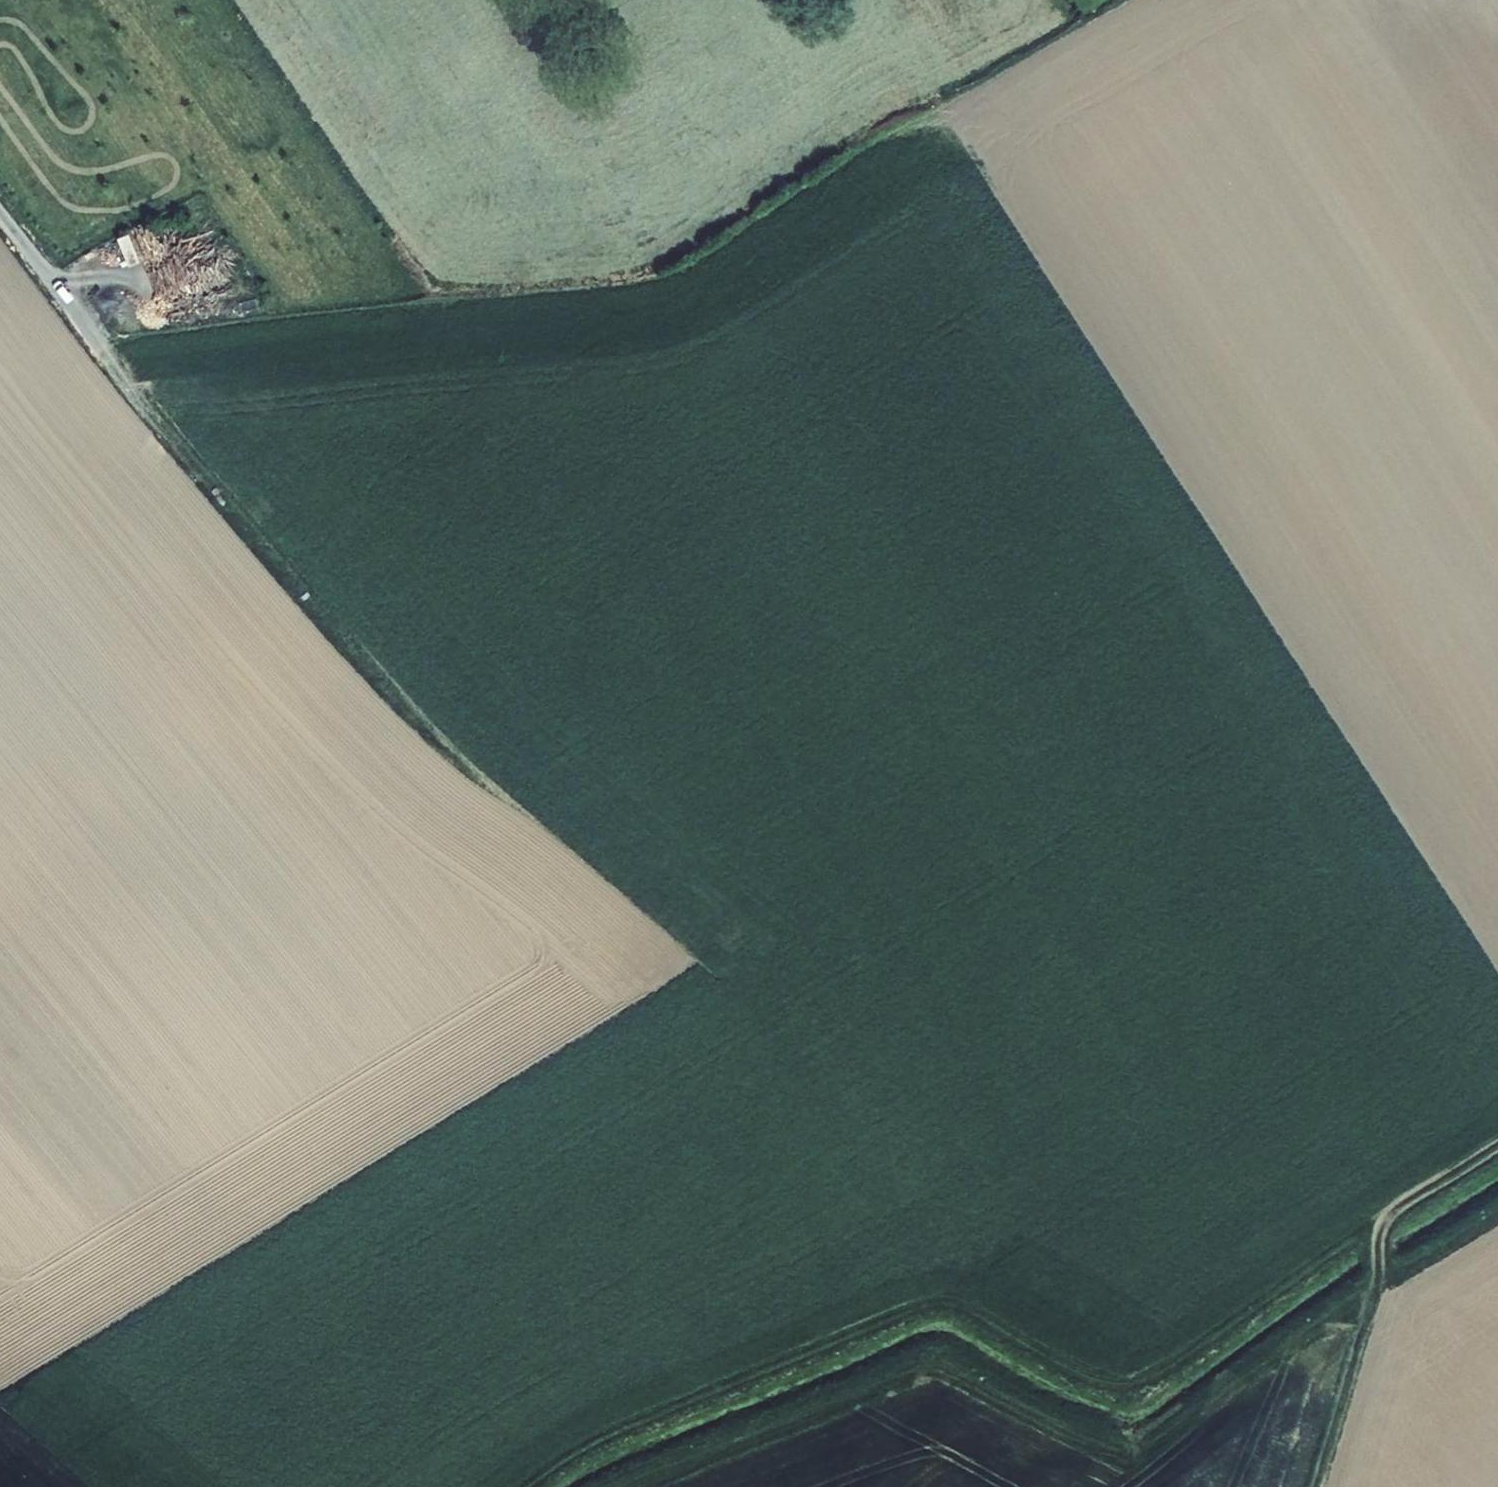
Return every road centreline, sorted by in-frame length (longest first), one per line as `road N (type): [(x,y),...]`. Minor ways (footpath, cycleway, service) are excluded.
road 1 (track): [(187,462),(0,218)]
road 2 (track): [(1381,1221),(1497,1139)]

